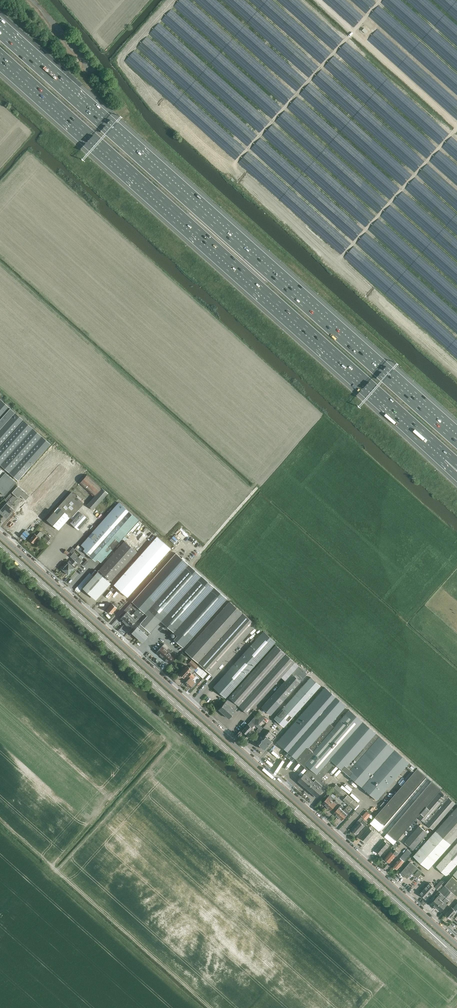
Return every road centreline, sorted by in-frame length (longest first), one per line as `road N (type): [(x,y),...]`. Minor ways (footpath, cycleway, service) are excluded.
road 1 (unclassified): [(0,535),(456,944)]
road 2 (motorway): [(456,438),(0,30)]
road 3 (motorway): [(0,58),(447,457)]
road 4 (secondary): [(440,942),(0,546)]

